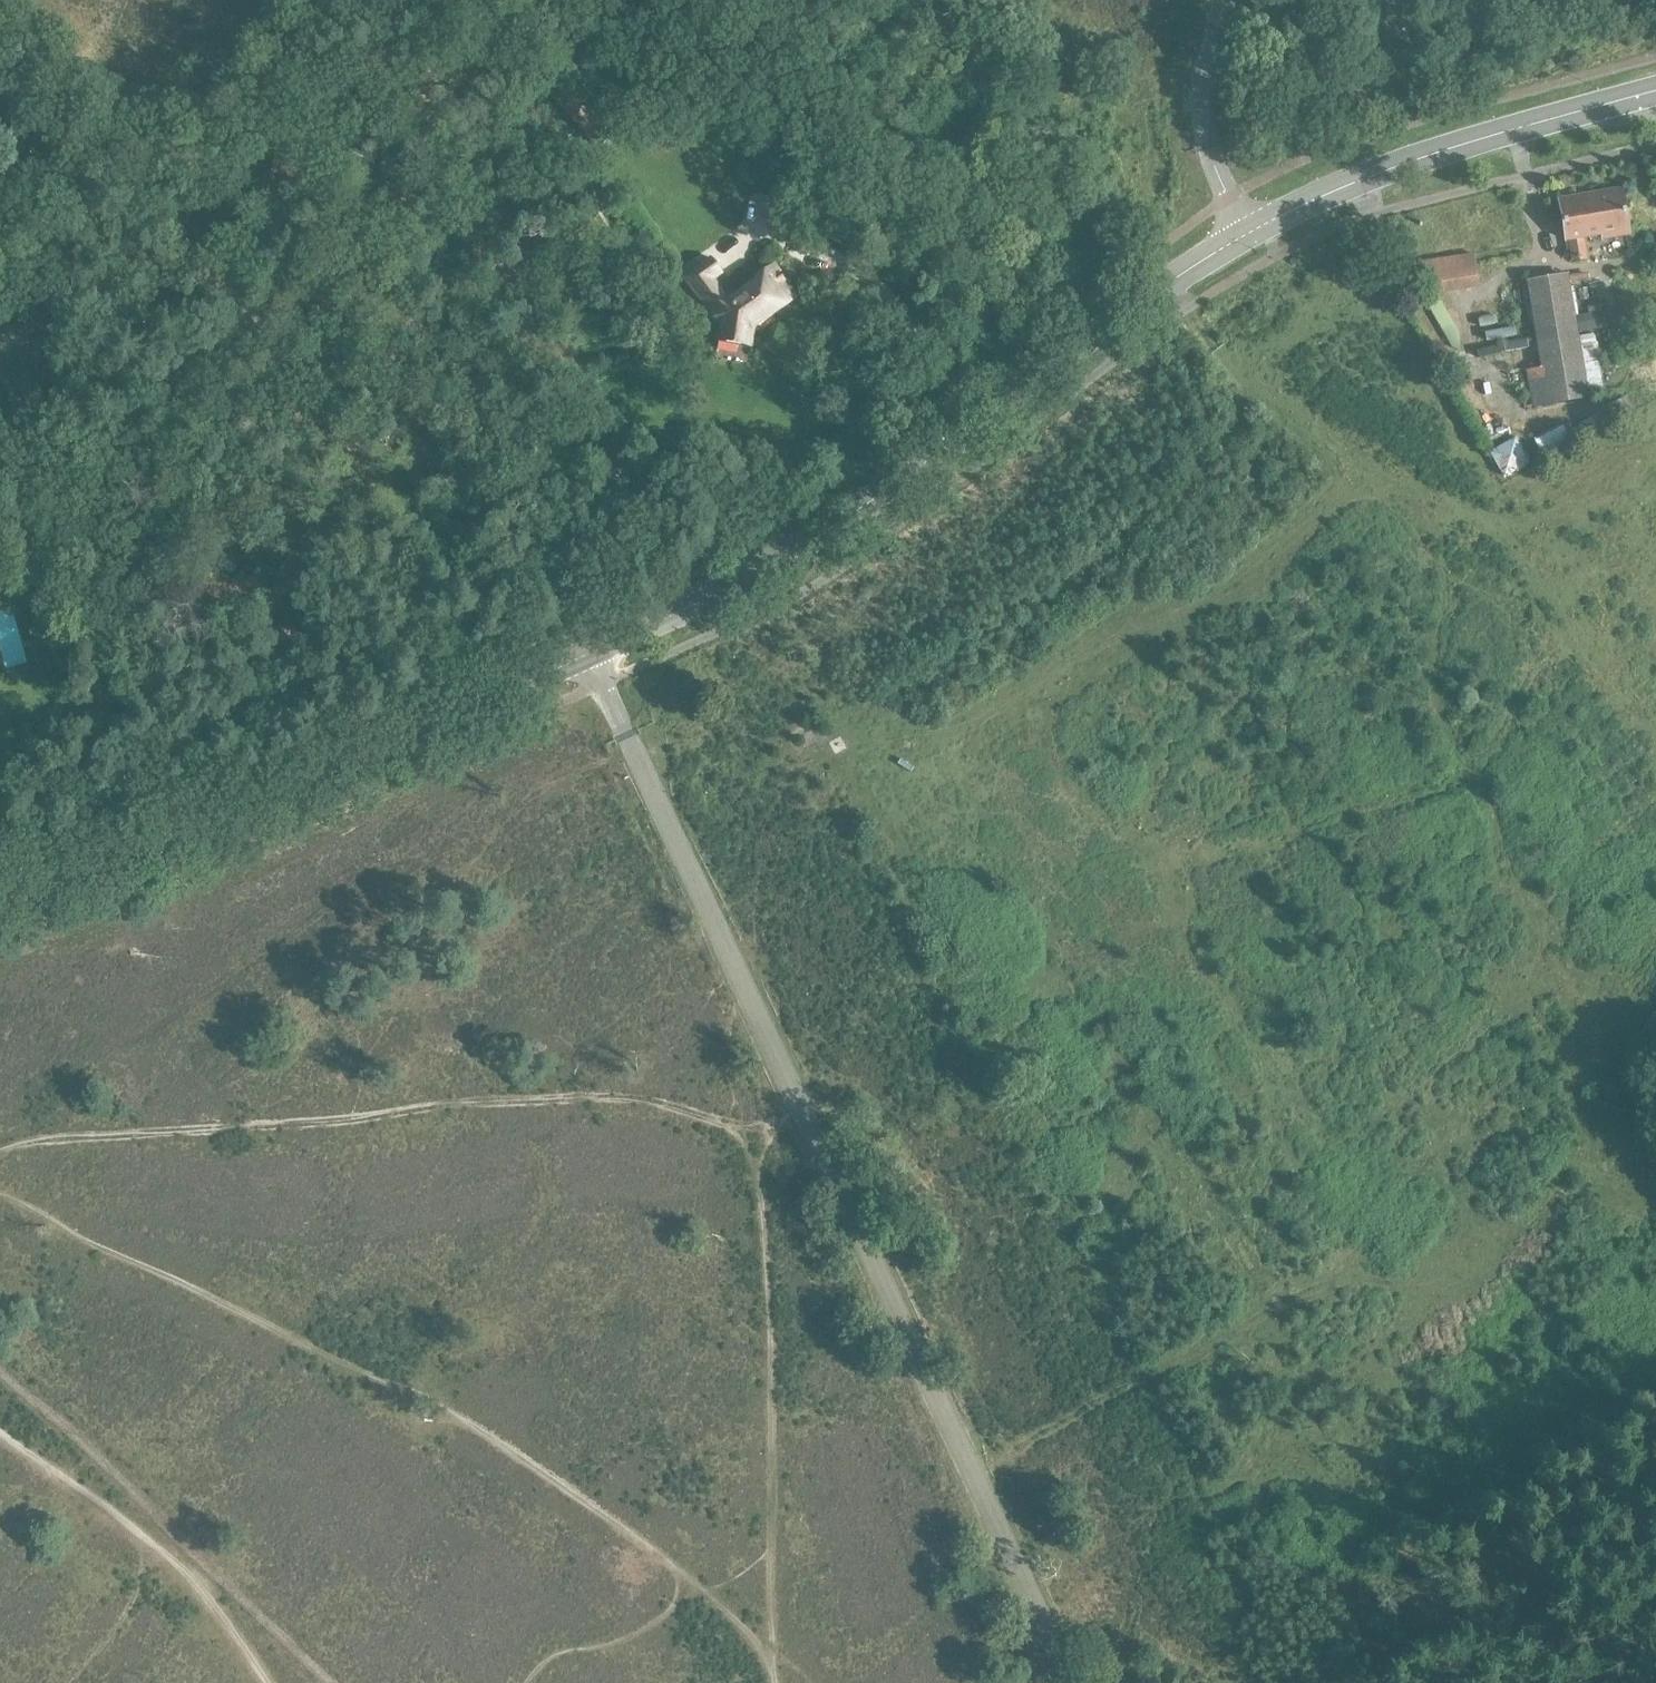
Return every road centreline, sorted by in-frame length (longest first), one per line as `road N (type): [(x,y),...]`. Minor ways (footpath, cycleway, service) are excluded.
road 1 (unclassified): [(1071,1682),(781,1054),(599,683),(578,662)]
road 2 (secondary): [(578,662),(844,519),(1250,230)]
road 3 (track): [(934,745),(1125,636),(1252,576),(1351,486),(1349,451),(1214,348),(1180,277)]
road 4 (secondary): [(0,902),(220,820),(578,662)]
road 5 (secondary): [(1250,230),(1386,168),(1655,89)]
road 6 (unclassified): [(1250,230),(1213,163),(1201,105),(1221,0)]

